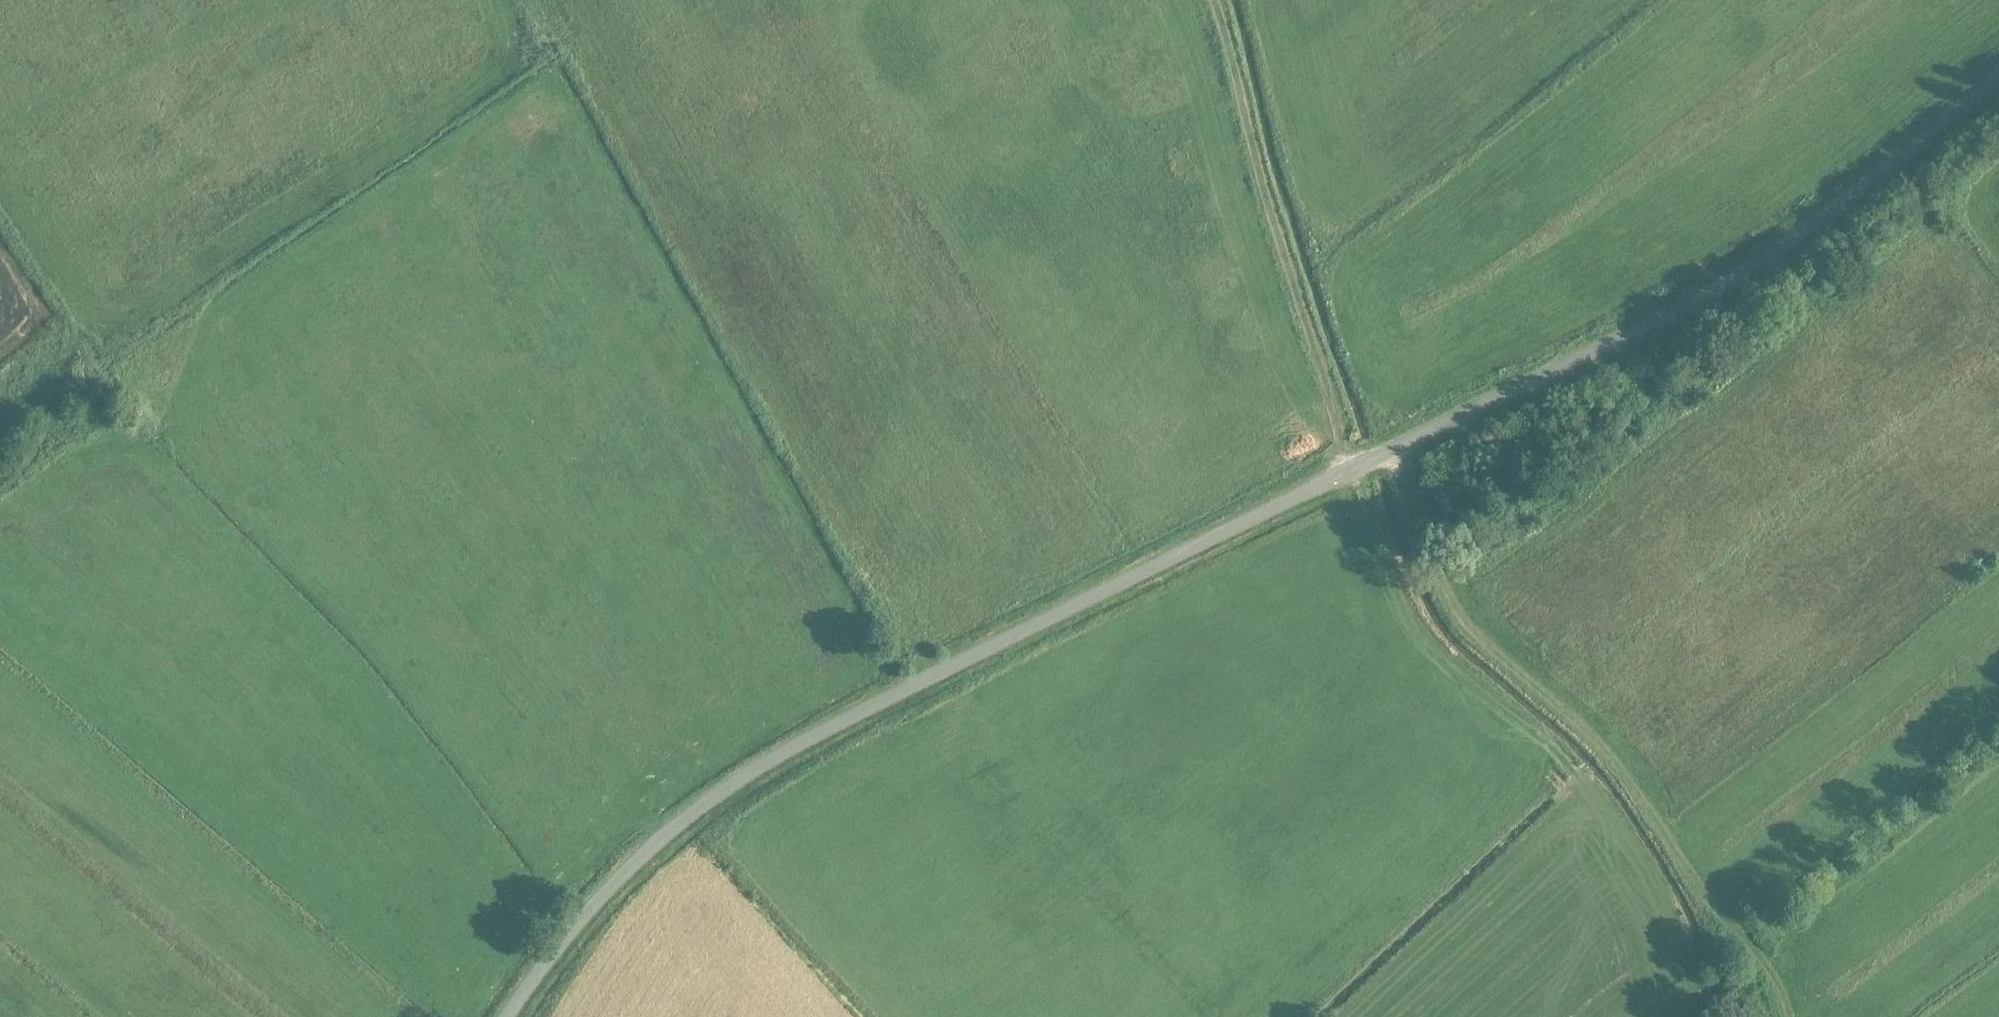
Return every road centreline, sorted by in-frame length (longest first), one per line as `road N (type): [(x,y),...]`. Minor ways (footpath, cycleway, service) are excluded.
road 1 (residential): [(506,1016),(649,843),(744,771),(828,722),(1546,385),(1801,254),(1998,95)]

